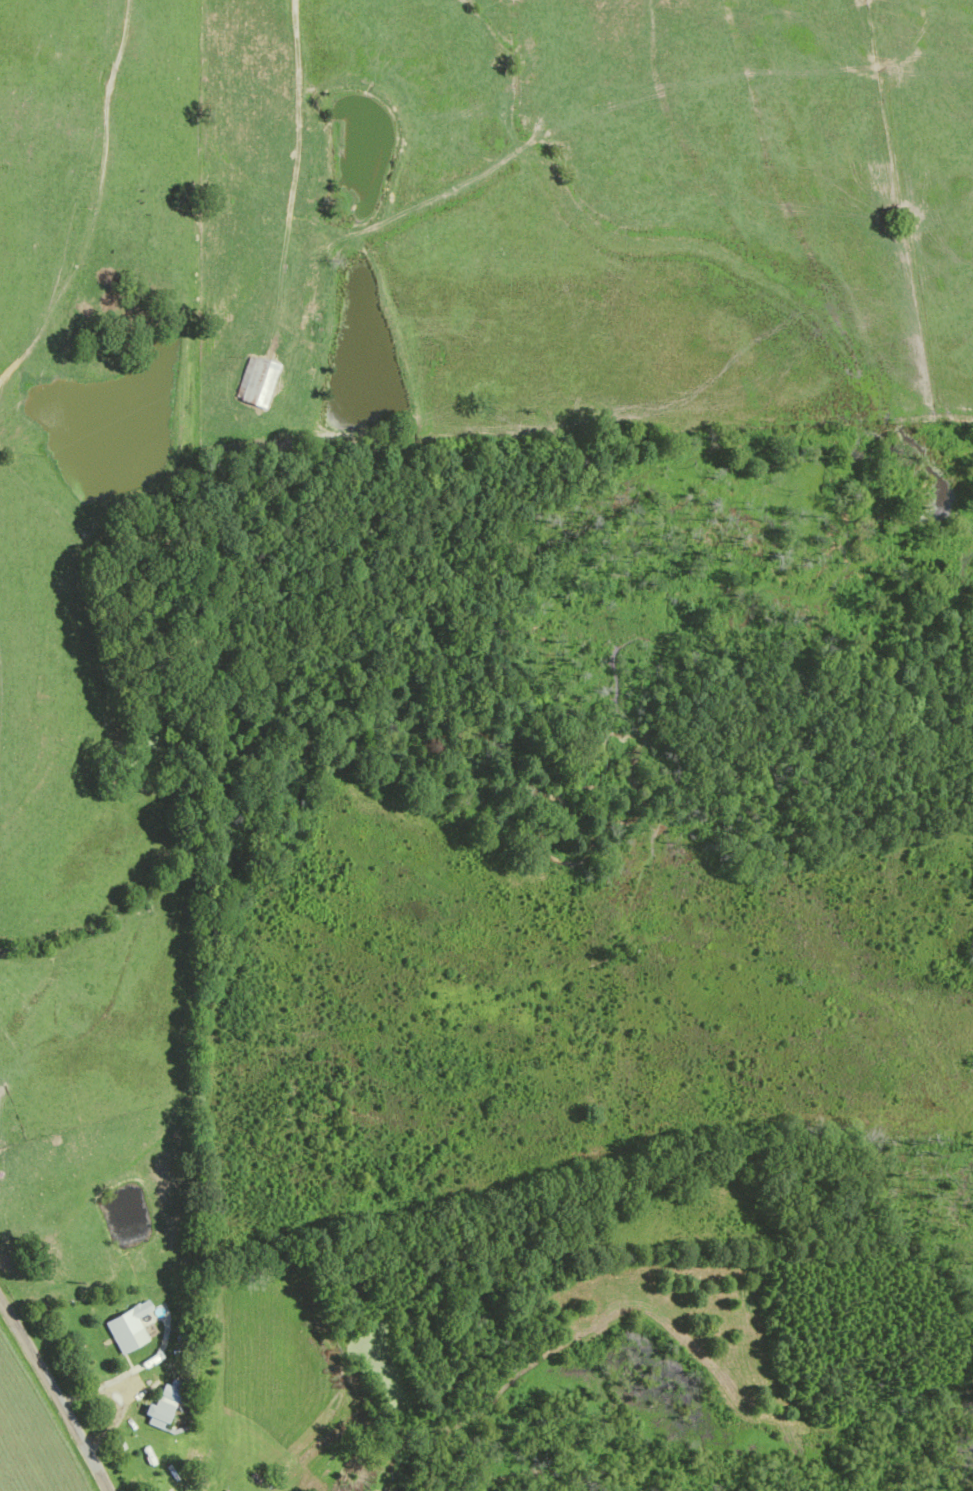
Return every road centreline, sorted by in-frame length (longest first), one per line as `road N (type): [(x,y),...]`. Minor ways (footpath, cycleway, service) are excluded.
road 1 (residential): [(291,0),(297,106),(260,355)]
road 2 (residential): [(106,1490),(0,1302)]

